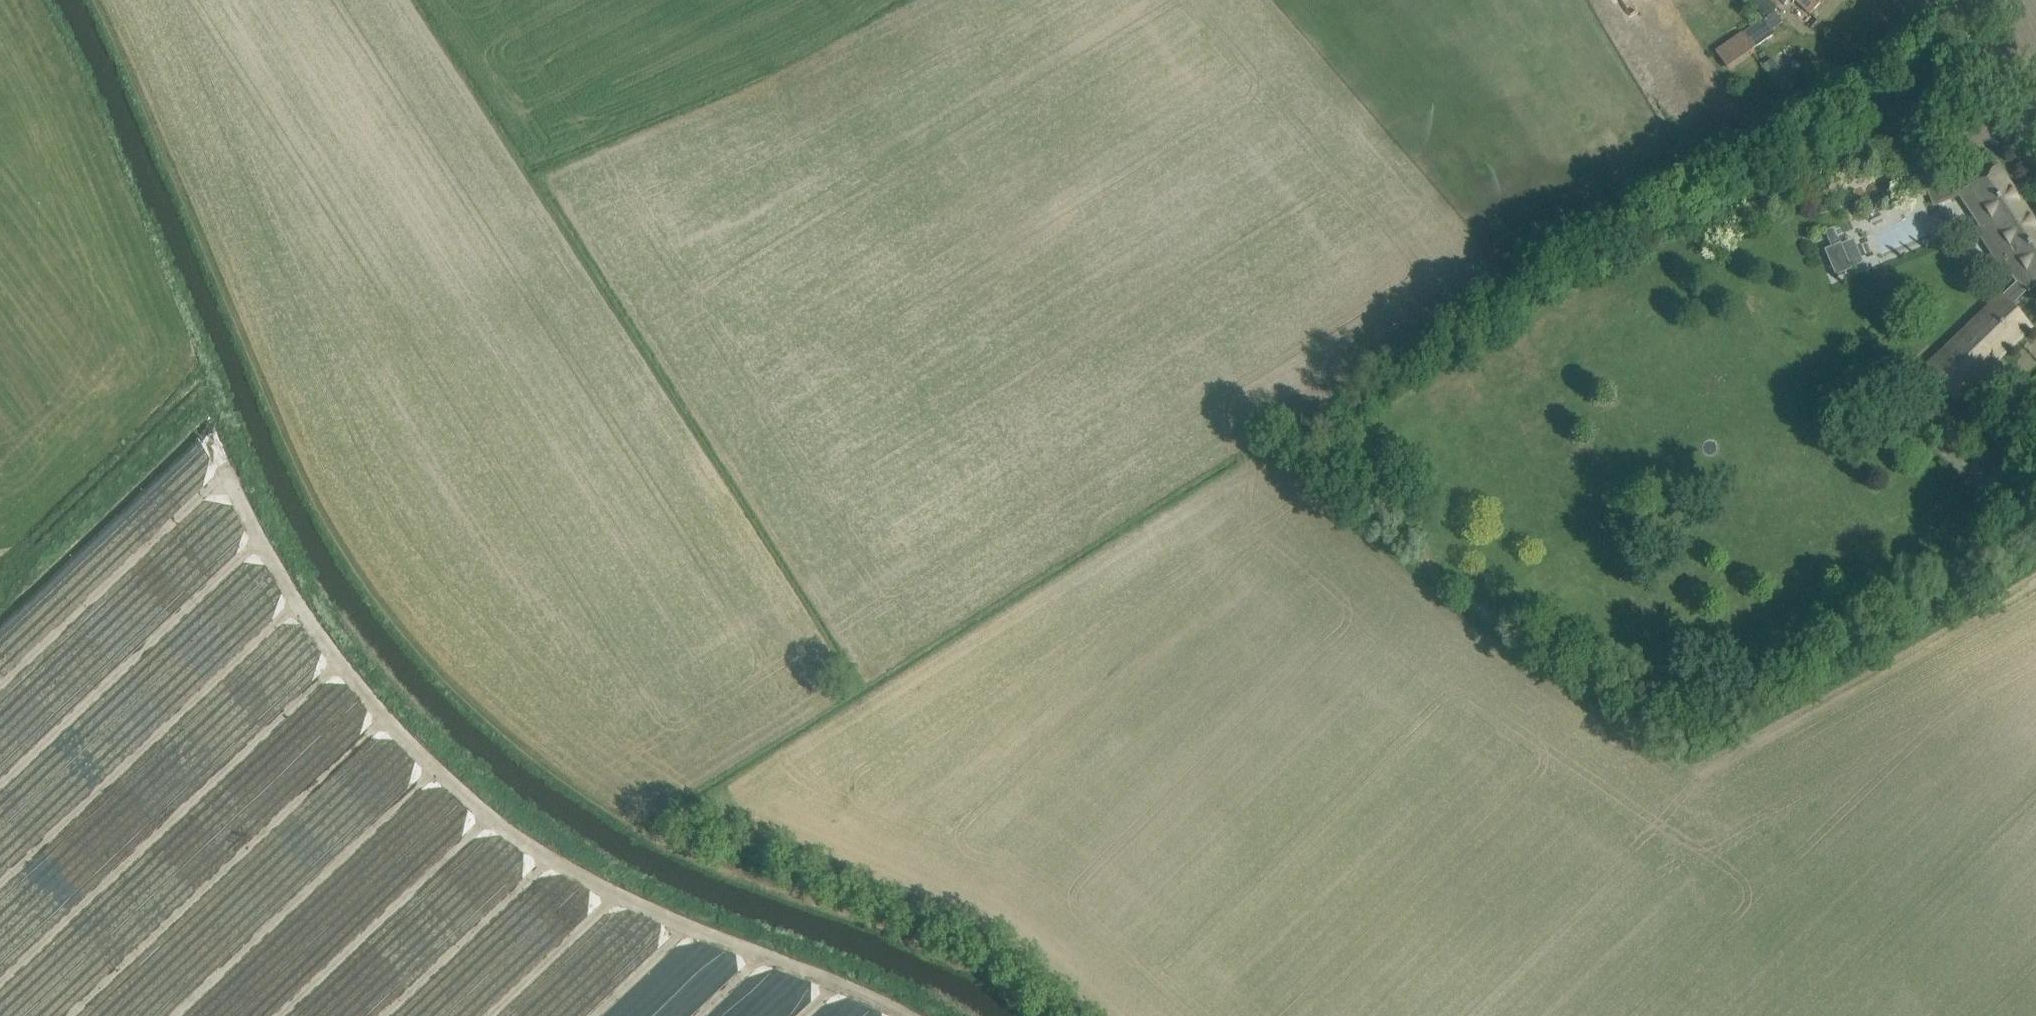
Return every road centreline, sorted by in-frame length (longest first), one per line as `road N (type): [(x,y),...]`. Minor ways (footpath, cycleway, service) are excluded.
road 1 (unclassified): [(2035,150),(1944,0)]

